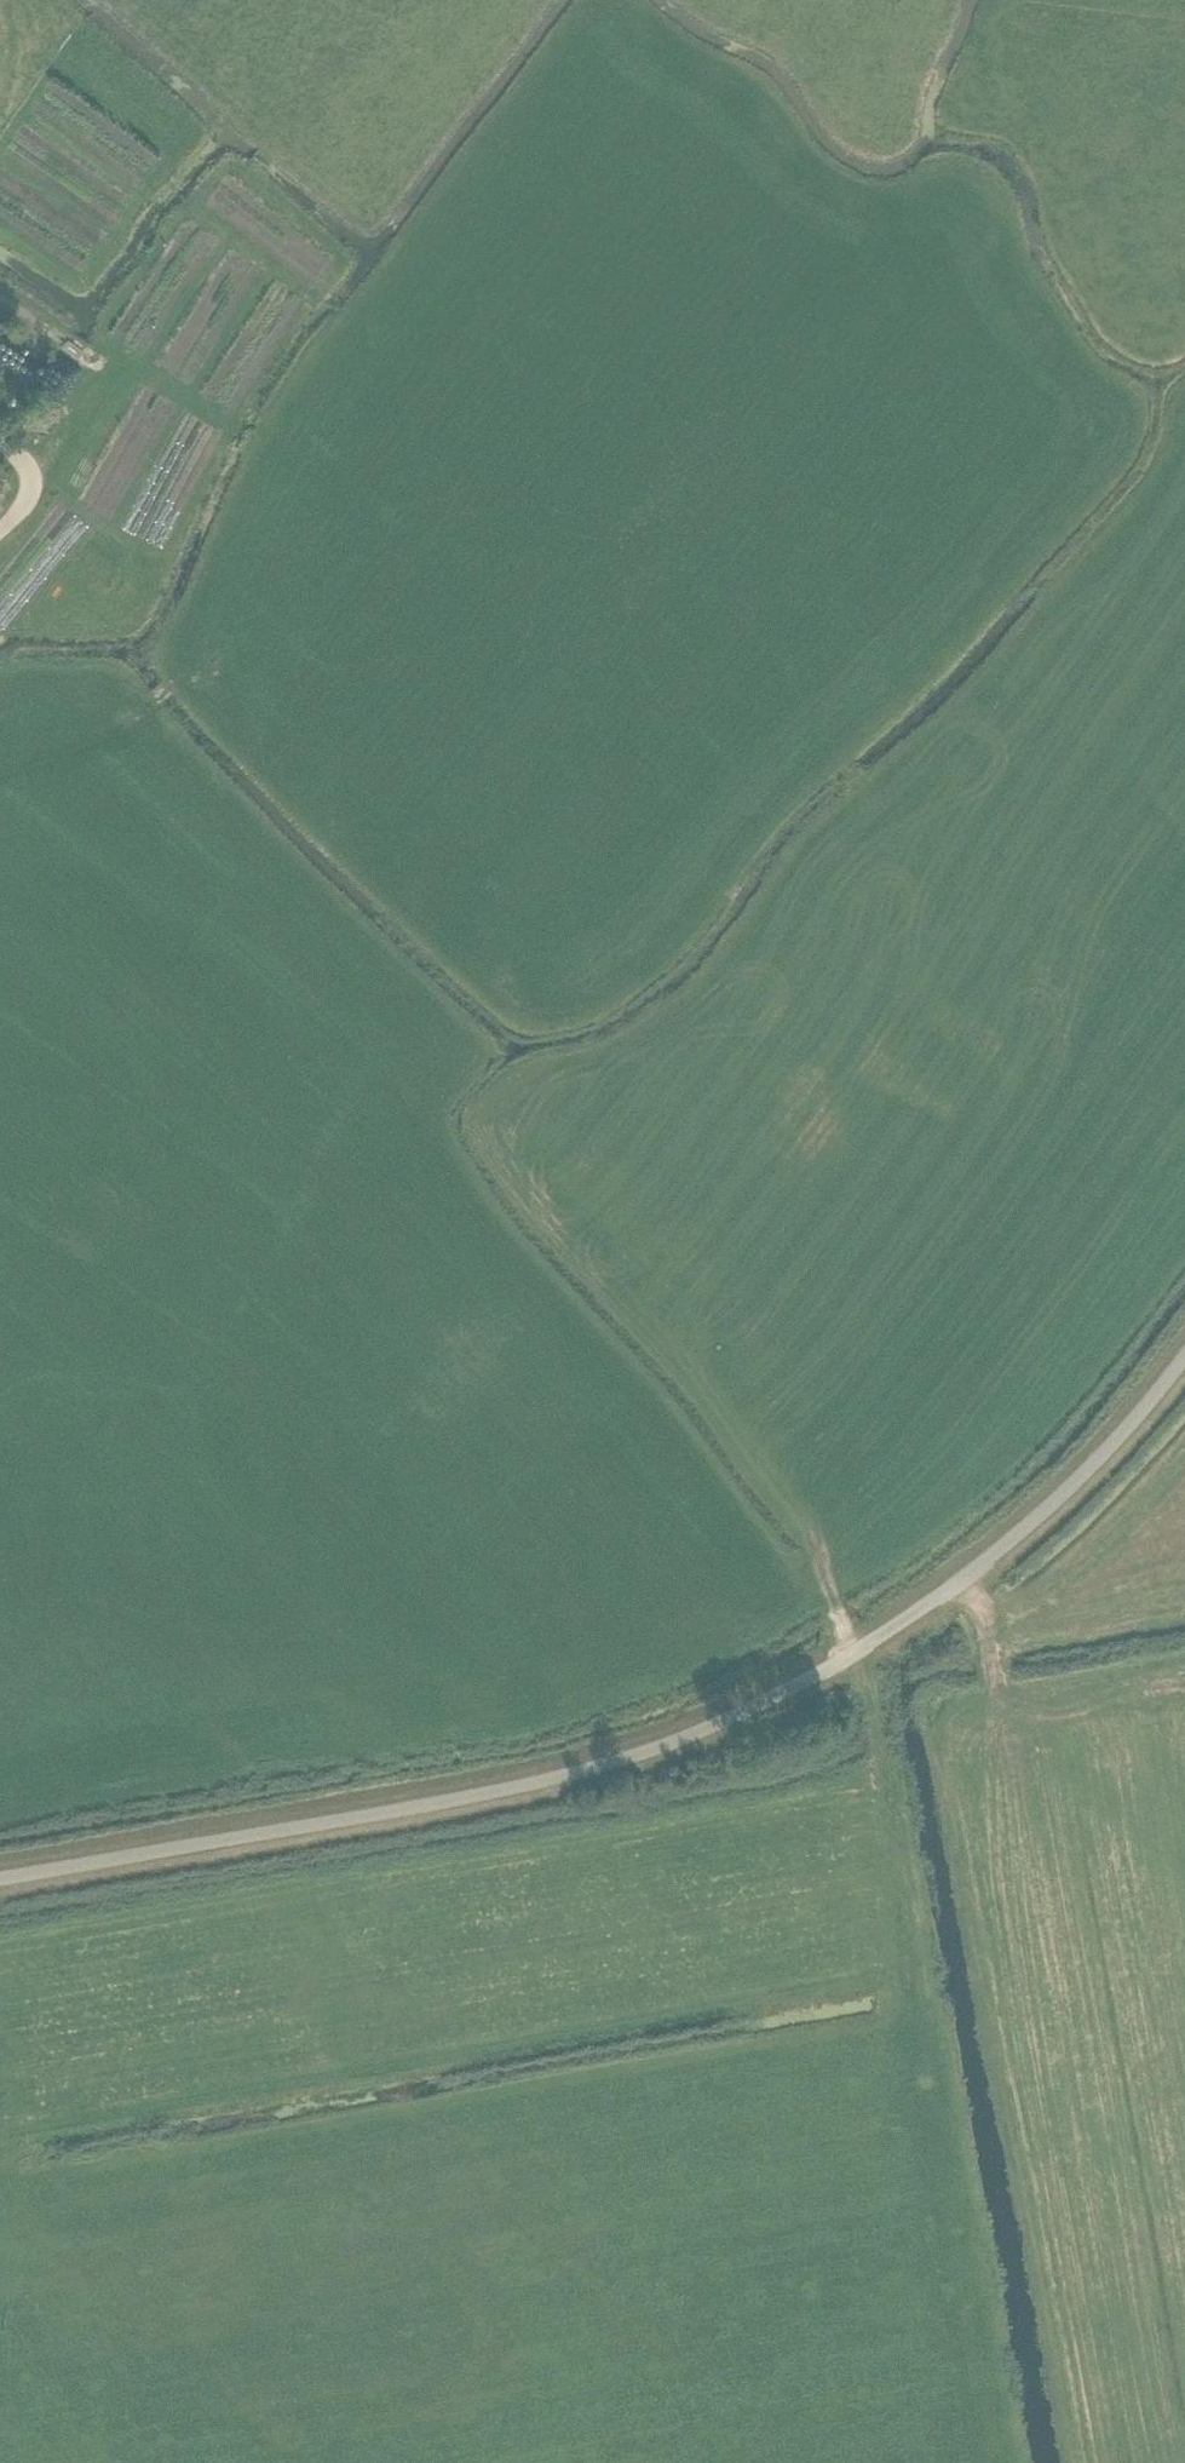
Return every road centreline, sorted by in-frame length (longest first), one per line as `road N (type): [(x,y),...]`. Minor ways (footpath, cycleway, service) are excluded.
road 1 (tertiary): [(0,1879),(497,1793),(600,1768),(727,1723),(817,1677),(959,1583),(1059,1498),(1184,1358)]

